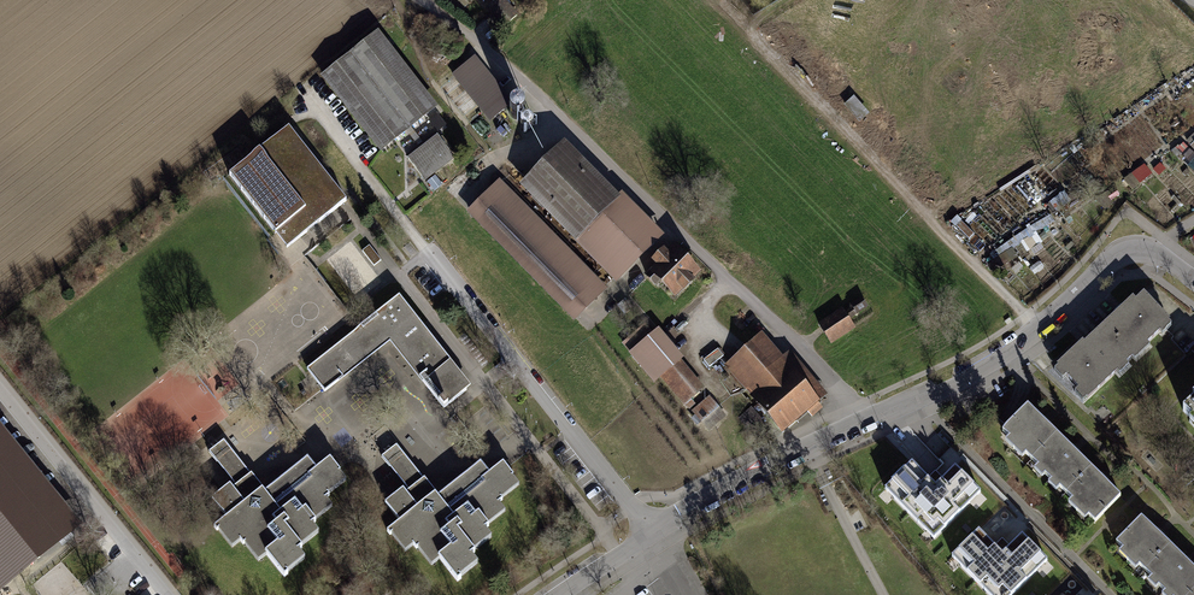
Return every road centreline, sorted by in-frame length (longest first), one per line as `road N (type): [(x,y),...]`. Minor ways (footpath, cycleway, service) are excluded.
road 1 (residential): [(1193,281),(1140,249),(1114,259),(1010,353),(961,381),(827,433),(648,531)]
road 2 (track): [(1036,337),(1026,315),(752,37),(759,18),(787,0)]
road 3 (residential): [(648,531),(423,247)]
road 4 (unclassified): [(0,393),(166,594)]

